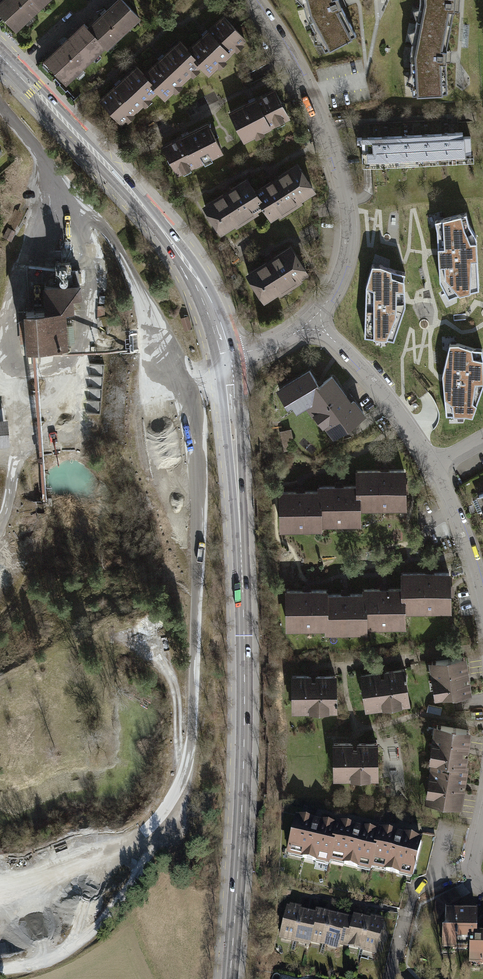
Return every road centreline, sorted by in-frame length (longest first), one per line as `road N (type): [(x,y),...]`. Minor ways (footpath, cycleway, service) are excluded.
road 1 (track): [(185,384),(201,454),(204,518),(183,784),(122,902),(89,943),(55,961),(0,970)]
road 2 (primary): [(229,365),(244,638),(229,978)]
road 3 (primary): [(0,56),(185,261),(207,294),(229,365)]
road 4 (residential): [(313,322),(340,285),(348,248),(343,179),(327,125),(255,0)]
road 5 (track): [(0,535),(24,435),(13,318),(30,231),(58,206)]
road 6 (residential): [(313,322),(357,363),(434,467)]
road 7 (track): [(168,820),(55,880),(0,888)]
road 8 (residential): [(434,467),(482,602)]

